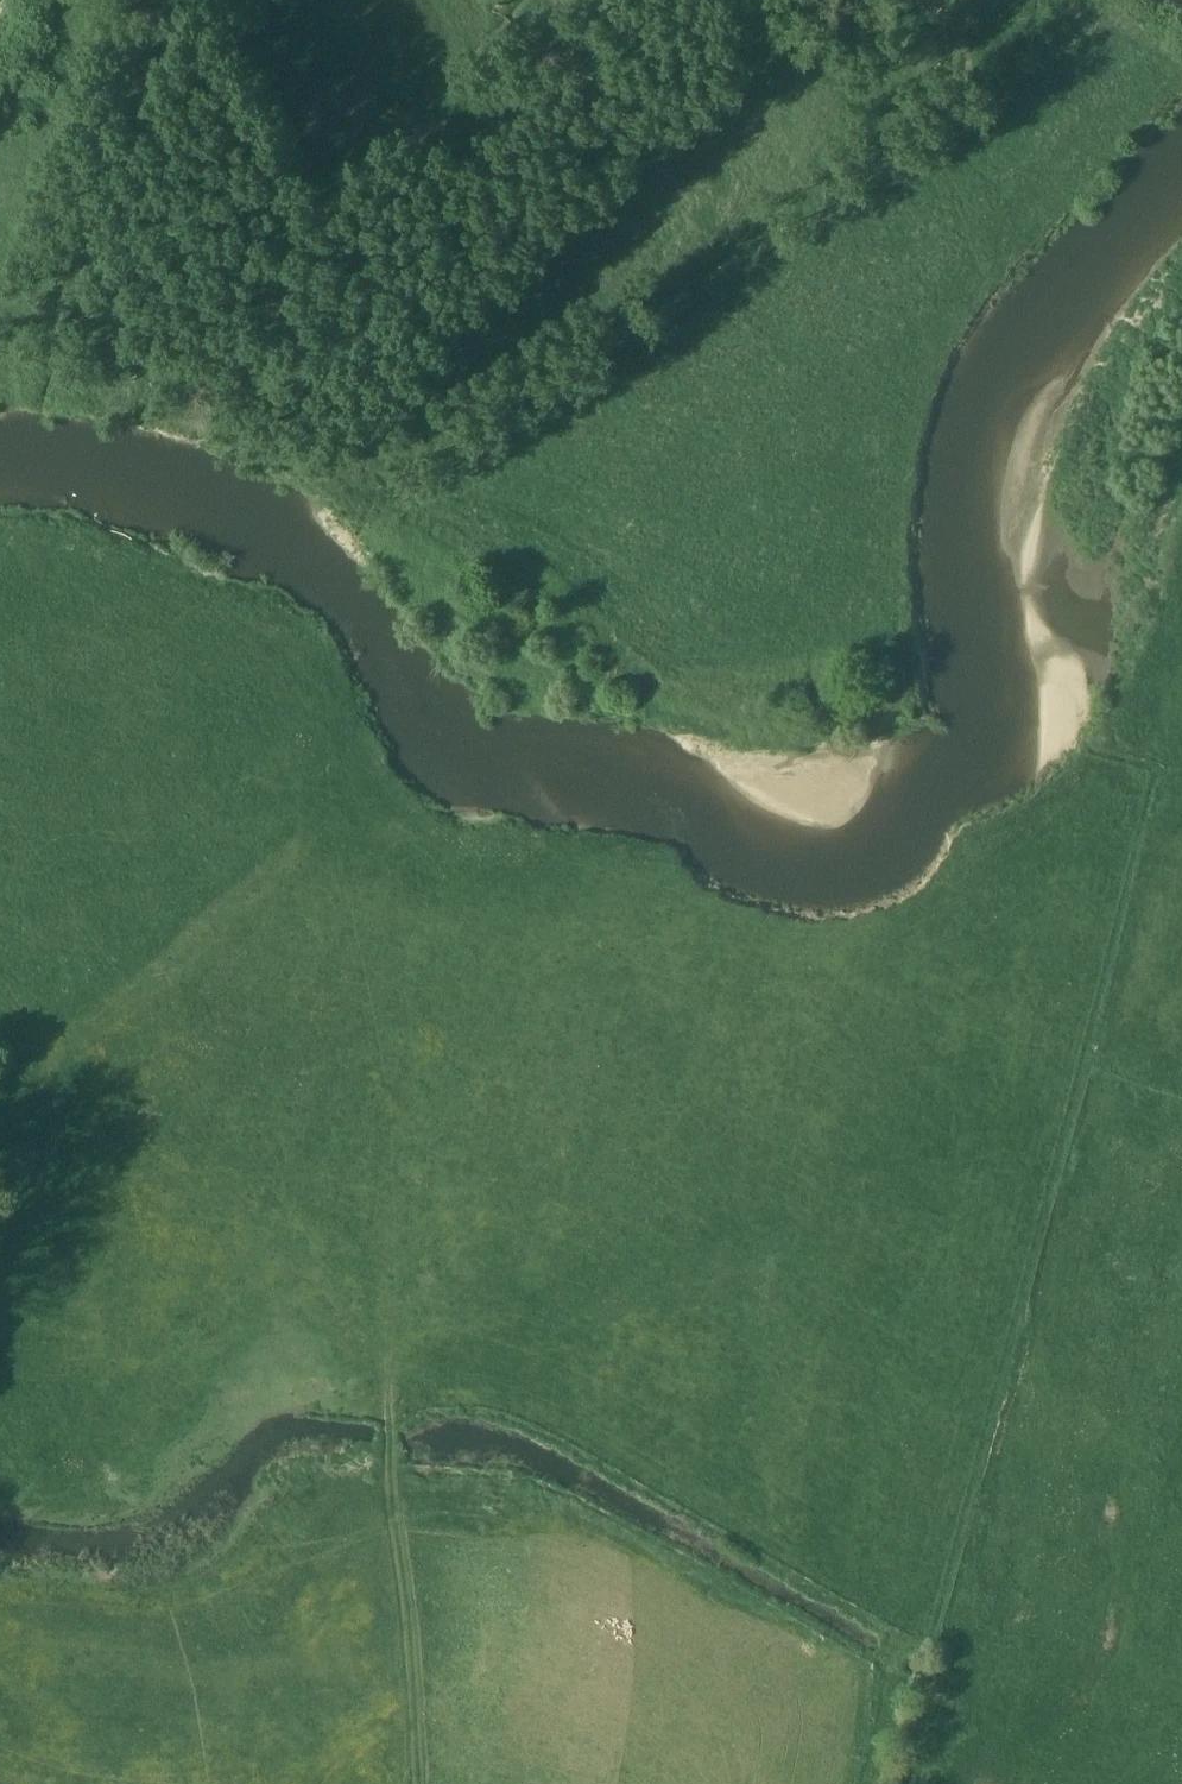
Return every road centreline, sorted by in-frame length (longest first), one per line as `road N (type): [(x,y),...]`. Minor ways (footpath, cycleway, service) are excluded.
road 1 (track): [(385,1369),(416,1690),(413,1783)]
road 2 (track): [(931,0),(977,116)]

